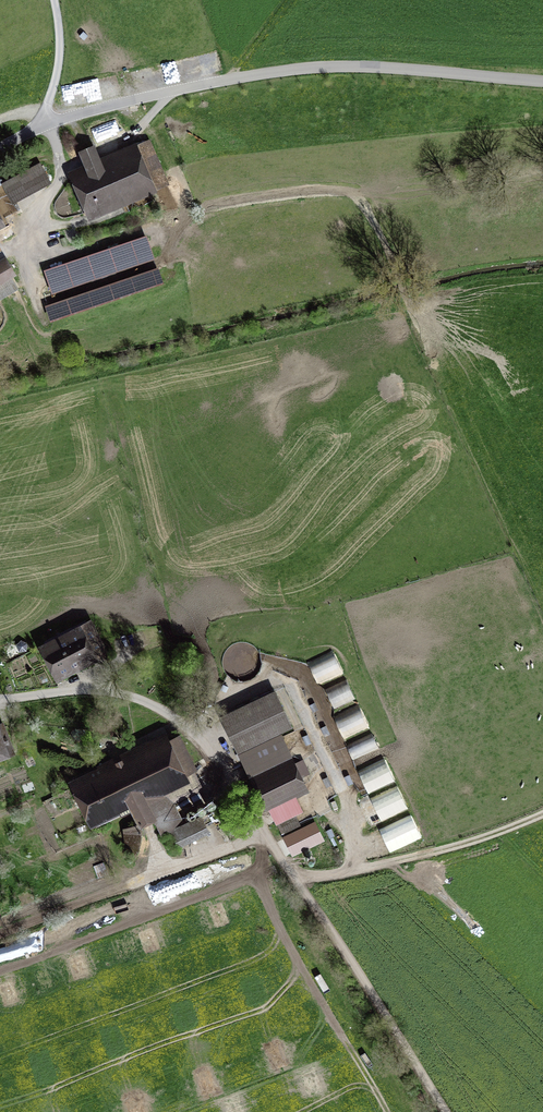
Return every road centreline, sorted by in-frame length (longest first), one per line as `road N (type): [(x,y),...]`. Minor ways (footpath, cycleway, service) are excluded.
road 1 (unclassified): [(0,148),(113,104),(282,71),(358,67),(542,82)]
road 2 (track): [(448,1111),(295,878),(496,836),(542,814)]
road 3 (unclassified): [(0,699),(111,692),(173,717),(209,749),(295,878)]
road 4 (track): [(0,934),(267,836)]
road 5 (track): [(55,0),(60,58),(46,124)]

